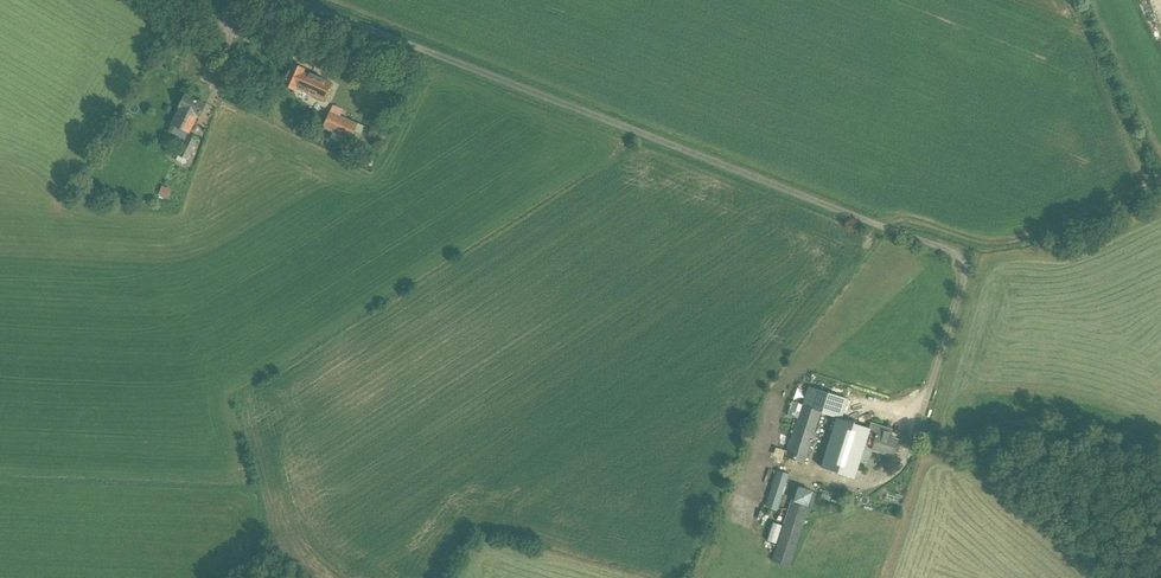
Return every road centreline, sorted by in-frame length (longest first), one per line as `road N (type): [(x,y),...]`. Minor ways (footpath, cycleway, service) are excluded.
road 1 (track): [(915,435),(966,271),(958,252),(305,0)]

